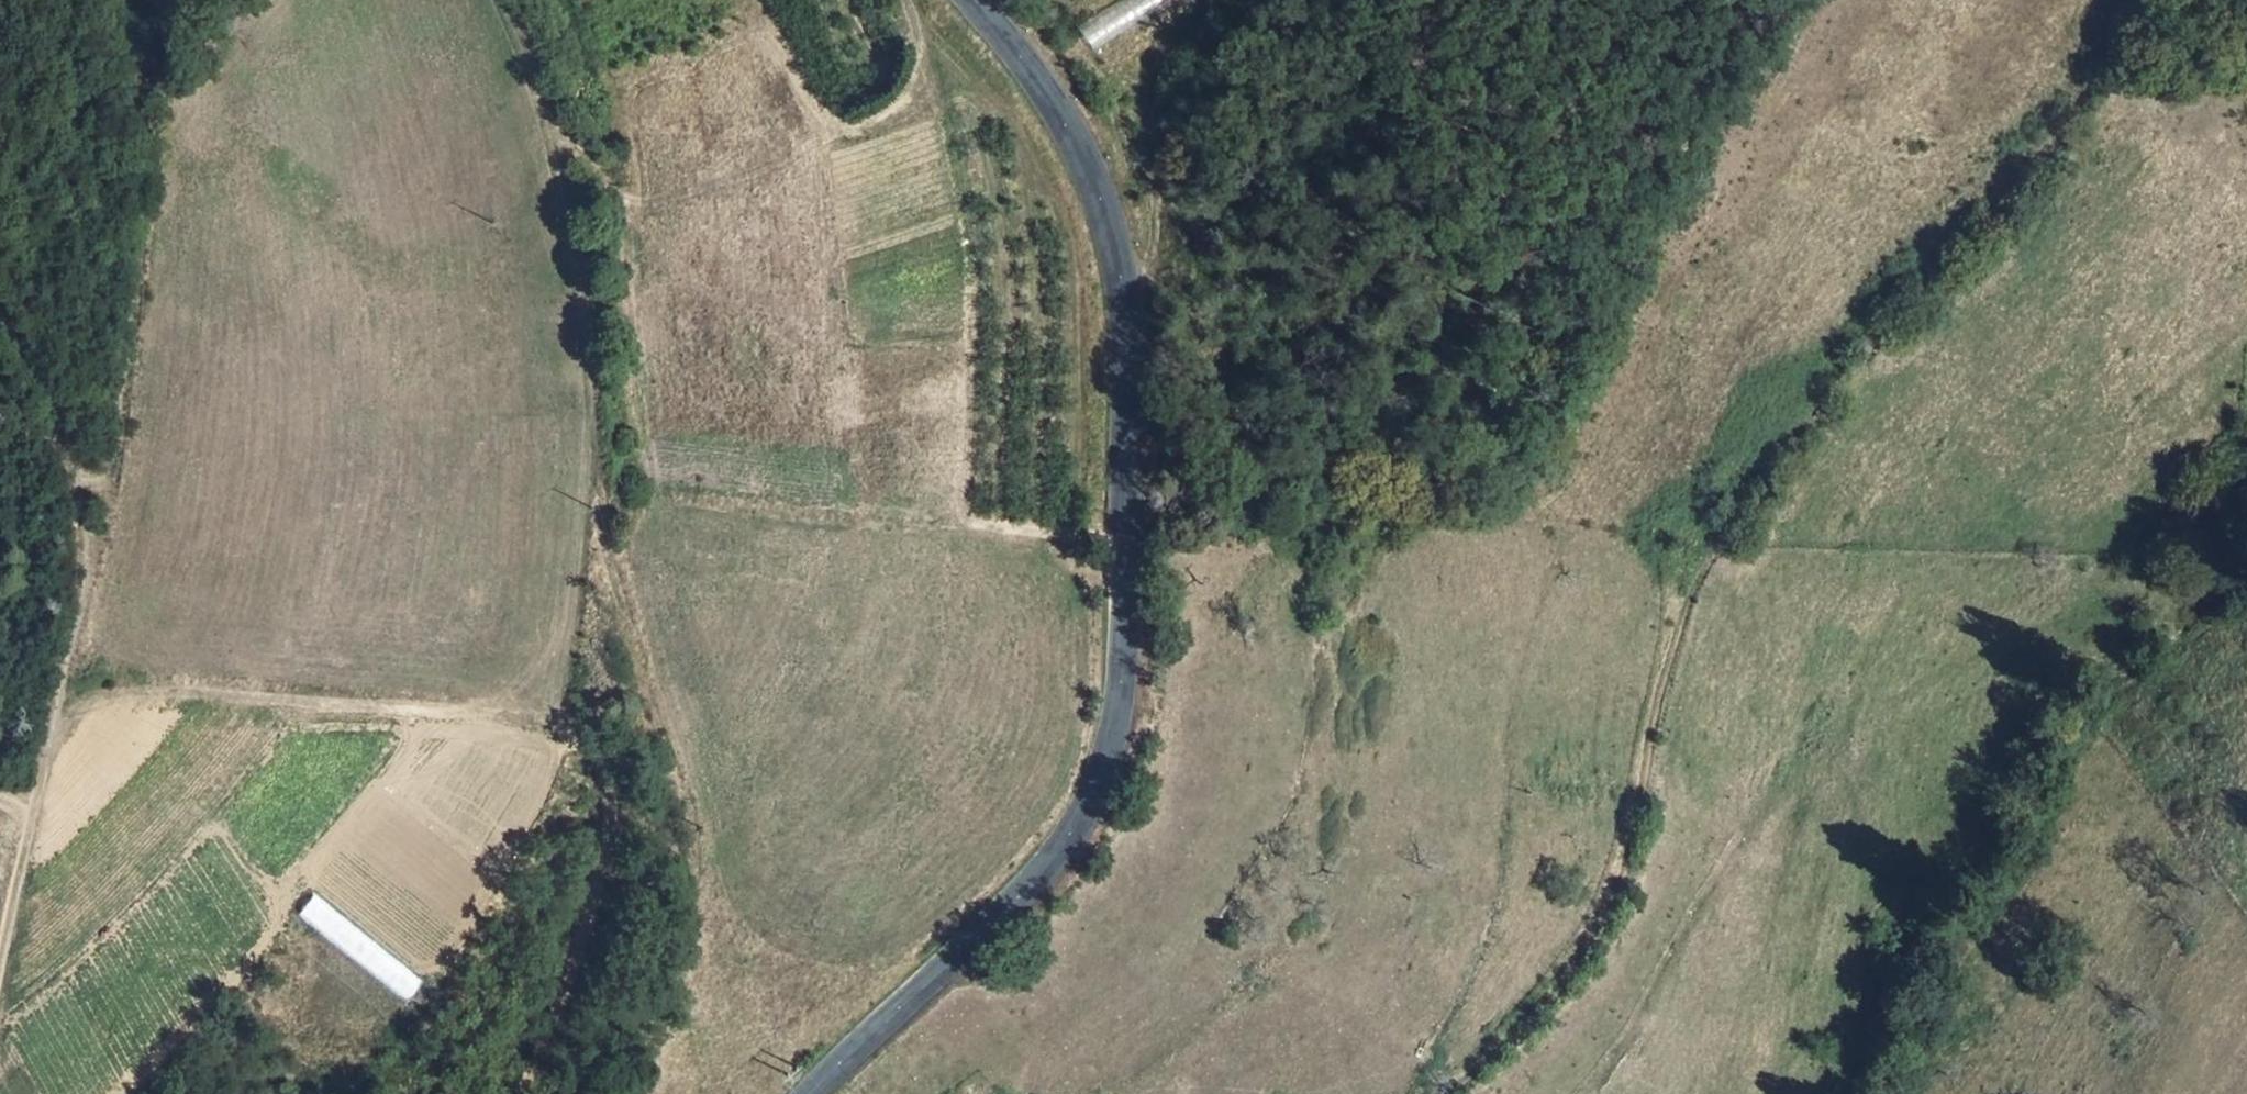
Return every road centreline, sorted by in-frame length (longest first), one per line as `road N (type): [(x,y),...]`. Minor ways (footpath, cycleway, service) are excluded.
road 1 (track): [(2135,0),(2131,42),(2004,204),(1827,400),(1696,585),(1653,722),(1614,900),(1559,993),(1436,1093)]
road 2 (secondary): [(815,1093),(1050,861),(1080,815),(1104,755),(1117,678),(1118,322),(1105,237),(1057,119),(967,0)]
road 3 (track): [(0,965),(84,575),(80,490),(47,393),(0,316)]
road 4 (track): [(526,1093),(594,908),(613,820),(606,775),(589,749),(571,740)]

